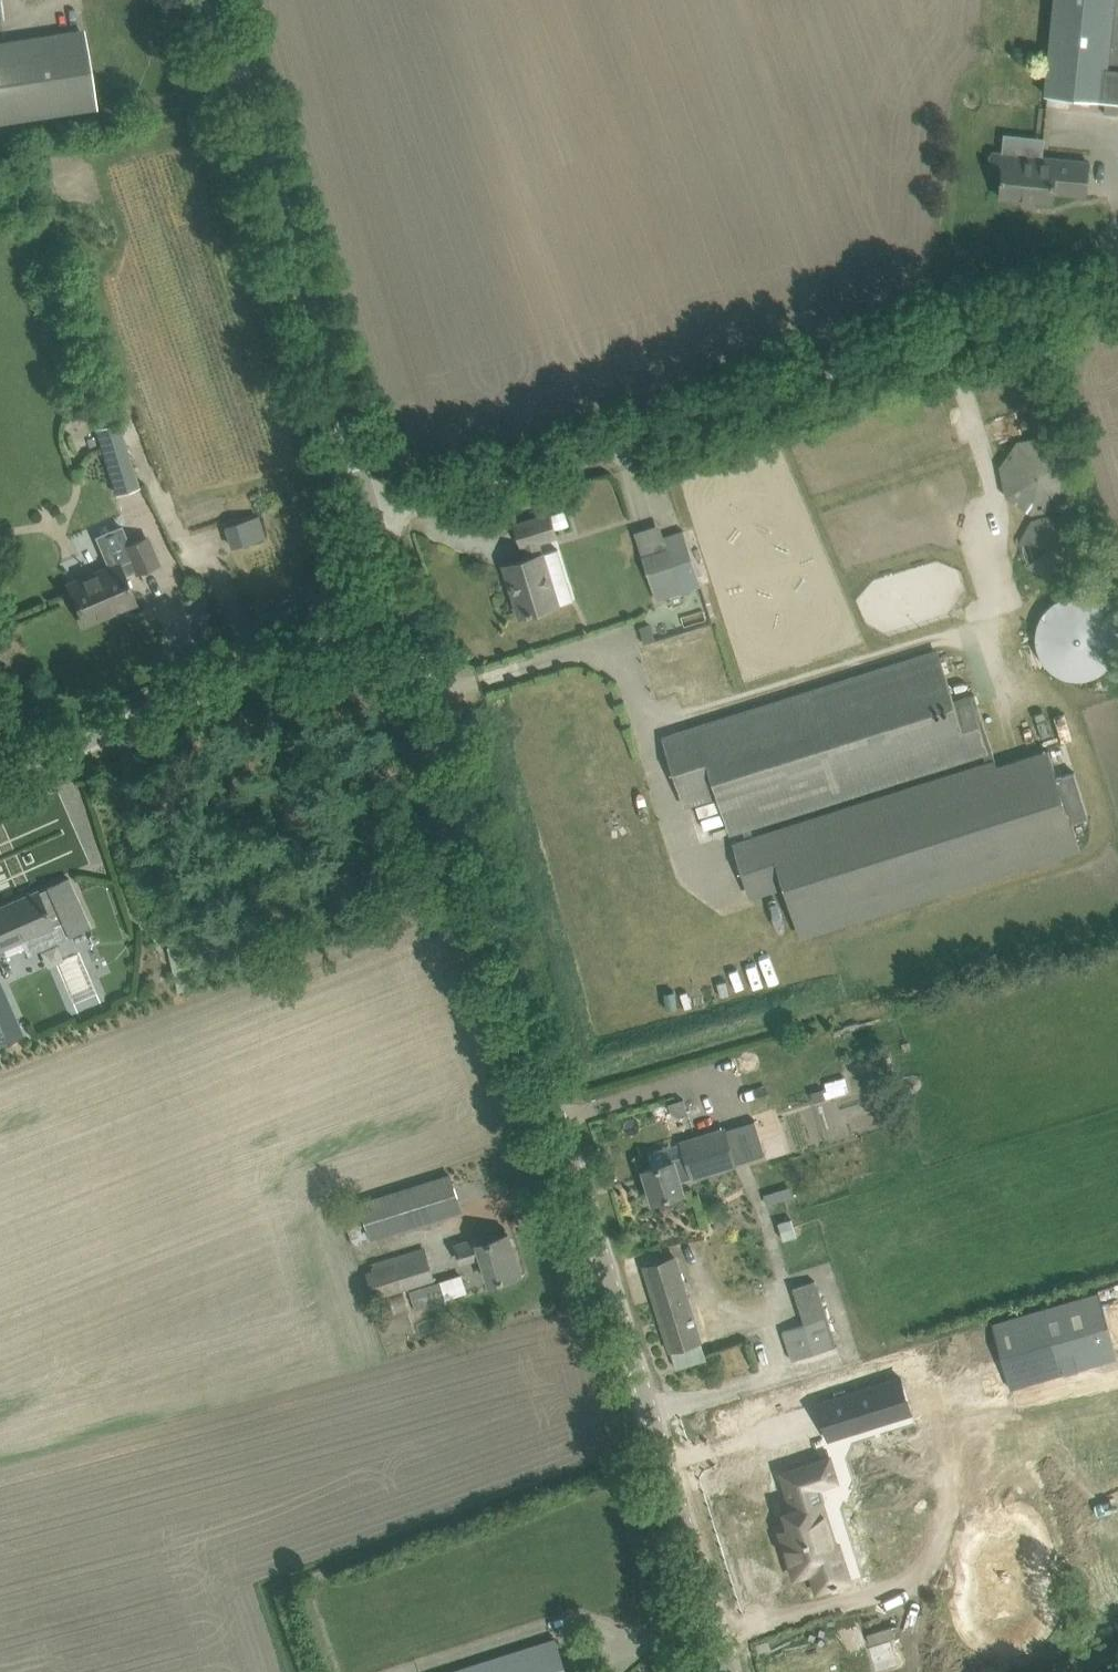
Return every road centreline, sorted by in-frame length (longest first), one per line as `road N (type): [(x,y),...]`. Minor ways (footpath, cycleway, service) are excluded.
road 1 (unclassified): [(718,1671),(399,611)]
road 2 (unclassified): [(373,523),(953,320),(1117,289)]
road 3 (unclassified): [(373,523),(208,0)]
road 4 (unclassified): [(0,782),(399,611)]

